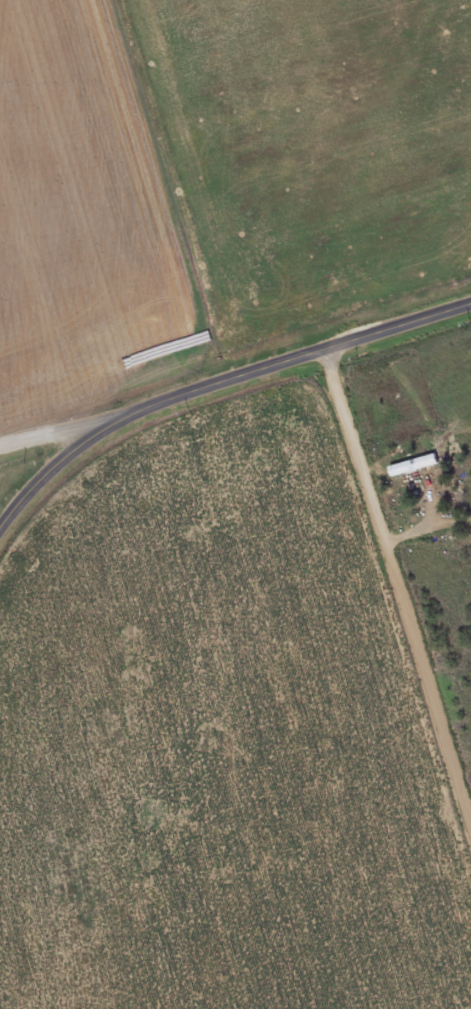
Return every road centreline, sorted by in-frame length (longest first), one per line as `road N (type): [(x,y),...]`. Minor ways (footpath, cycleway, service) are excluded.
road 1 (residential): [(470,833),(328,354)]
road 2 (secondary): [(116,422),(470,309)]
road 3 (secondary): [(0,535),(52,475),(116,422)]
road 4 (tertiary): [(0,457),(116,422)]

